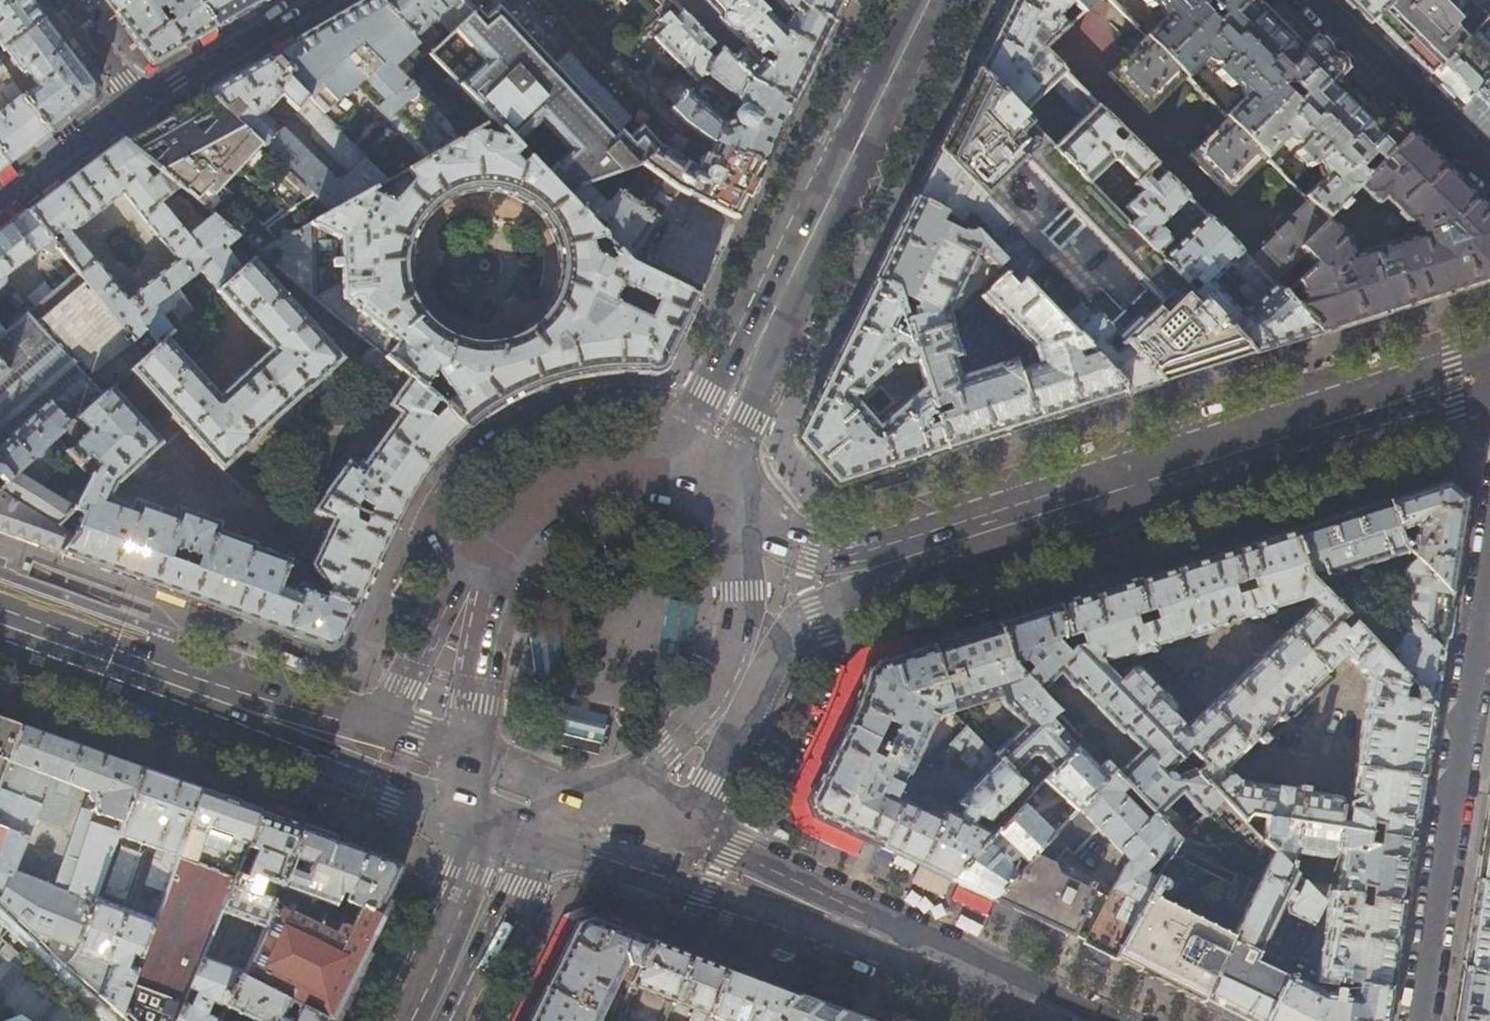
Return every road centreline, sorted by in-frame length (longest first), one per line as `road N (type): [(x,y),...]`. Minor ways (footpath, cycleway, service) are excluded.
road 1 (primary): [(896,561),(1489,374)]
road 2 (residential): [(1419,1020),(1489,553)]
road 3 (tertiary): [(1077,1020),(673,855)]
road 4 (primary): [(673,855),(787,633),(801,619),(868,591),(896,561)]
road 5 (primary): [(573,818),(663,743),(722,668),(739,604),(734,520)]
road 6 (secondary): [(342,745),(0,625)]
road 7 (secondary): [(770,319),(929,0)]
road 8 (residential): [(65,0),(138,96),(310,0)]
road 9 (residential): [(1310,0),(1489,177)]
road 10 (primary): [(673,469),(607,463),(562,481),(512,525),(477,586)]
road 11 (primary): [(440,1000),(573,818)]
road 12 (primary): [(463,783),(469,872),(440,1000)]
road 13 (secondary): [(477,586),(448,600),(391,712),(342,745)]
road 14 (primary): [(477,586),(493,625),(463,783)]
road 15 (secondary): [(710,492),(760,398),(770,319)]
road 16 (secondary): [(770,319),(722,376),(673,469)]
road 17 (primary): [(896,561),(808,554),(734,520)]
road 18 (secondary): [(463,783),(342,745)]

